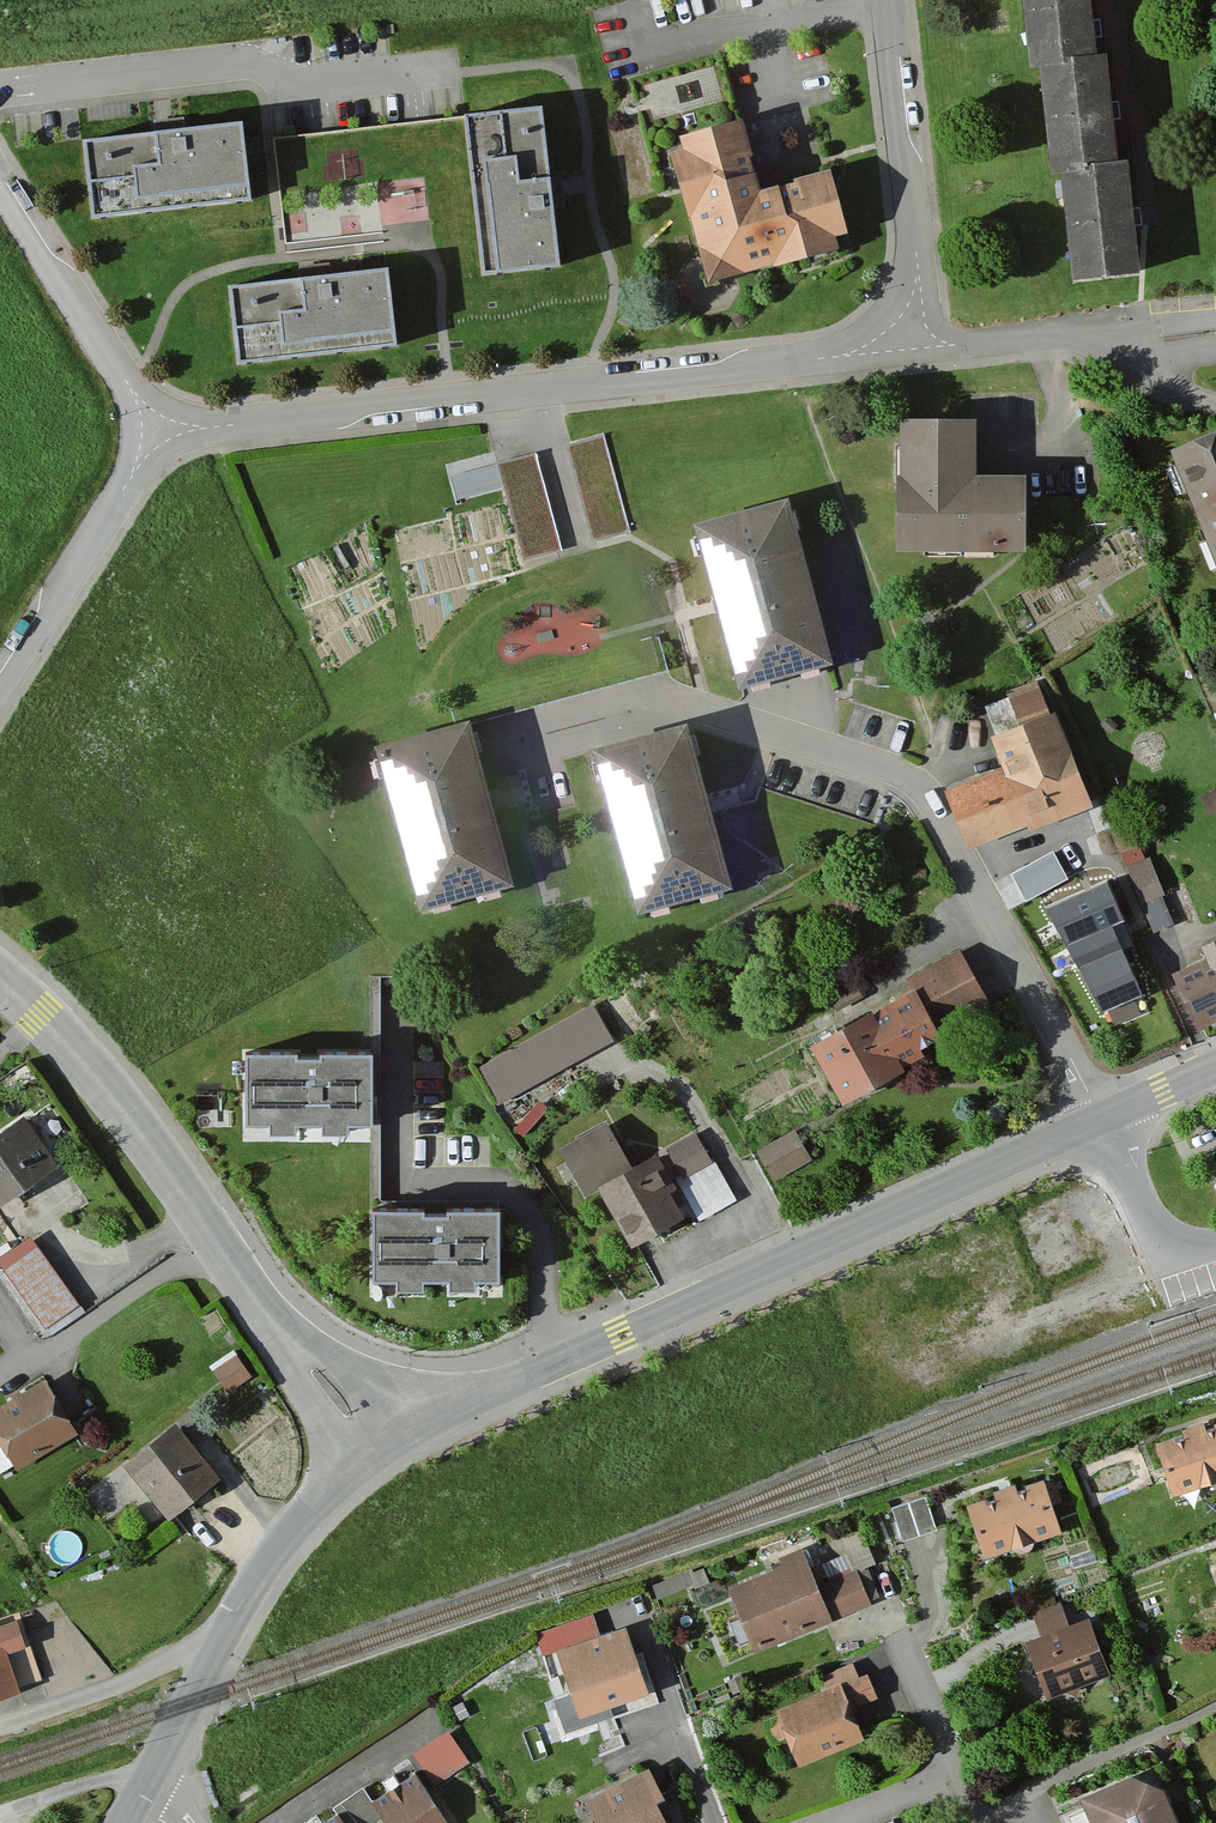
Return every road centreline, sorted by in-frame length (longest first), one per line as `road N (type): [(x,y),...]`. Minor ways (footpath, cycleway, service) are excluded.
road 1 (residential): [(510,743),(670,706),(706,709),(904,777),(937,809),(1101,1117)]
road 2 (residential): [(374,1449),(1101,1117)]
road 3 (residential): [(157,428),(918,344)]
road 4 (residential): [(918,344),(885,0)]
road 5 (residential): [(0,984),(40,1014),(215,1244)]
road 6 (residential): [(1215,399),(1174,384),(1100,337),(918,344)]
road 7 (residential): [(0,693),(157,428)]
road 8 (residential): [(157,428),(102,356),(0,191)]
road 9 (residential): [(0,1307),(42,1362),(215,1244)]
road 10 (residential): [(215,1244),(374,1449)]
road 11 (residential): [(0,1725),(128,1682),(226,1630)]
road 12 (unclassified): [(226,1630),(296,1525),(374,1449)]
road 13 (unclassified): [(129,1820),(226,1630)]
road 14 (residential): [(969,1822),(944,1767),(819,1822)]
road 15 (unclassified): [(1101,1117),(1153,1225),(1186,1249),(1215,1241)]
road 16 (residential): [(1101,1117),(1215,1066)]

